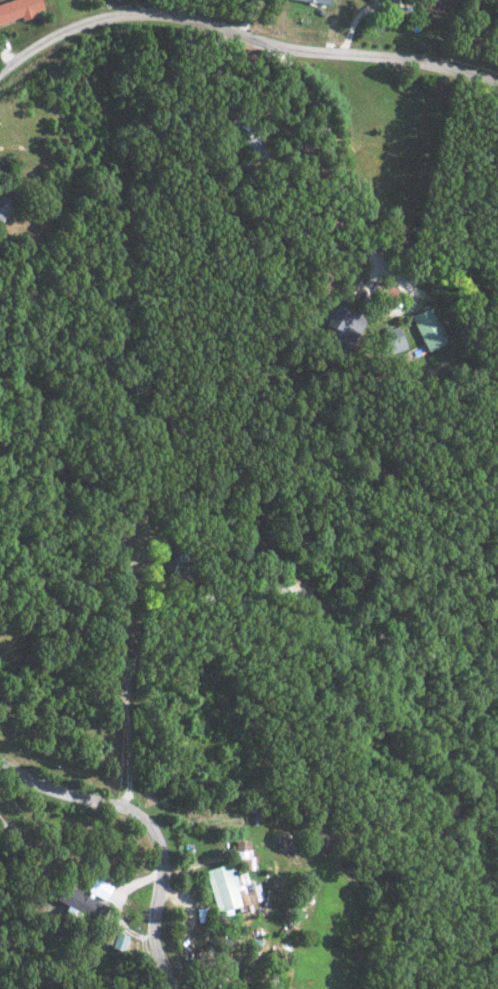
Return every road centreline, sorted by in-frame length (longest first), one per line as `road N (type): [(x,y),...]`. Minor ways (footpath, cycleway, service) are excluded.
road 1 (residential): [(497,80),(290,47),(161,16),(89,27),(12,71)]
road 2 (residential): [(174,988),(155,946),(162,853),(155,828),(131,810),(0,760)]

